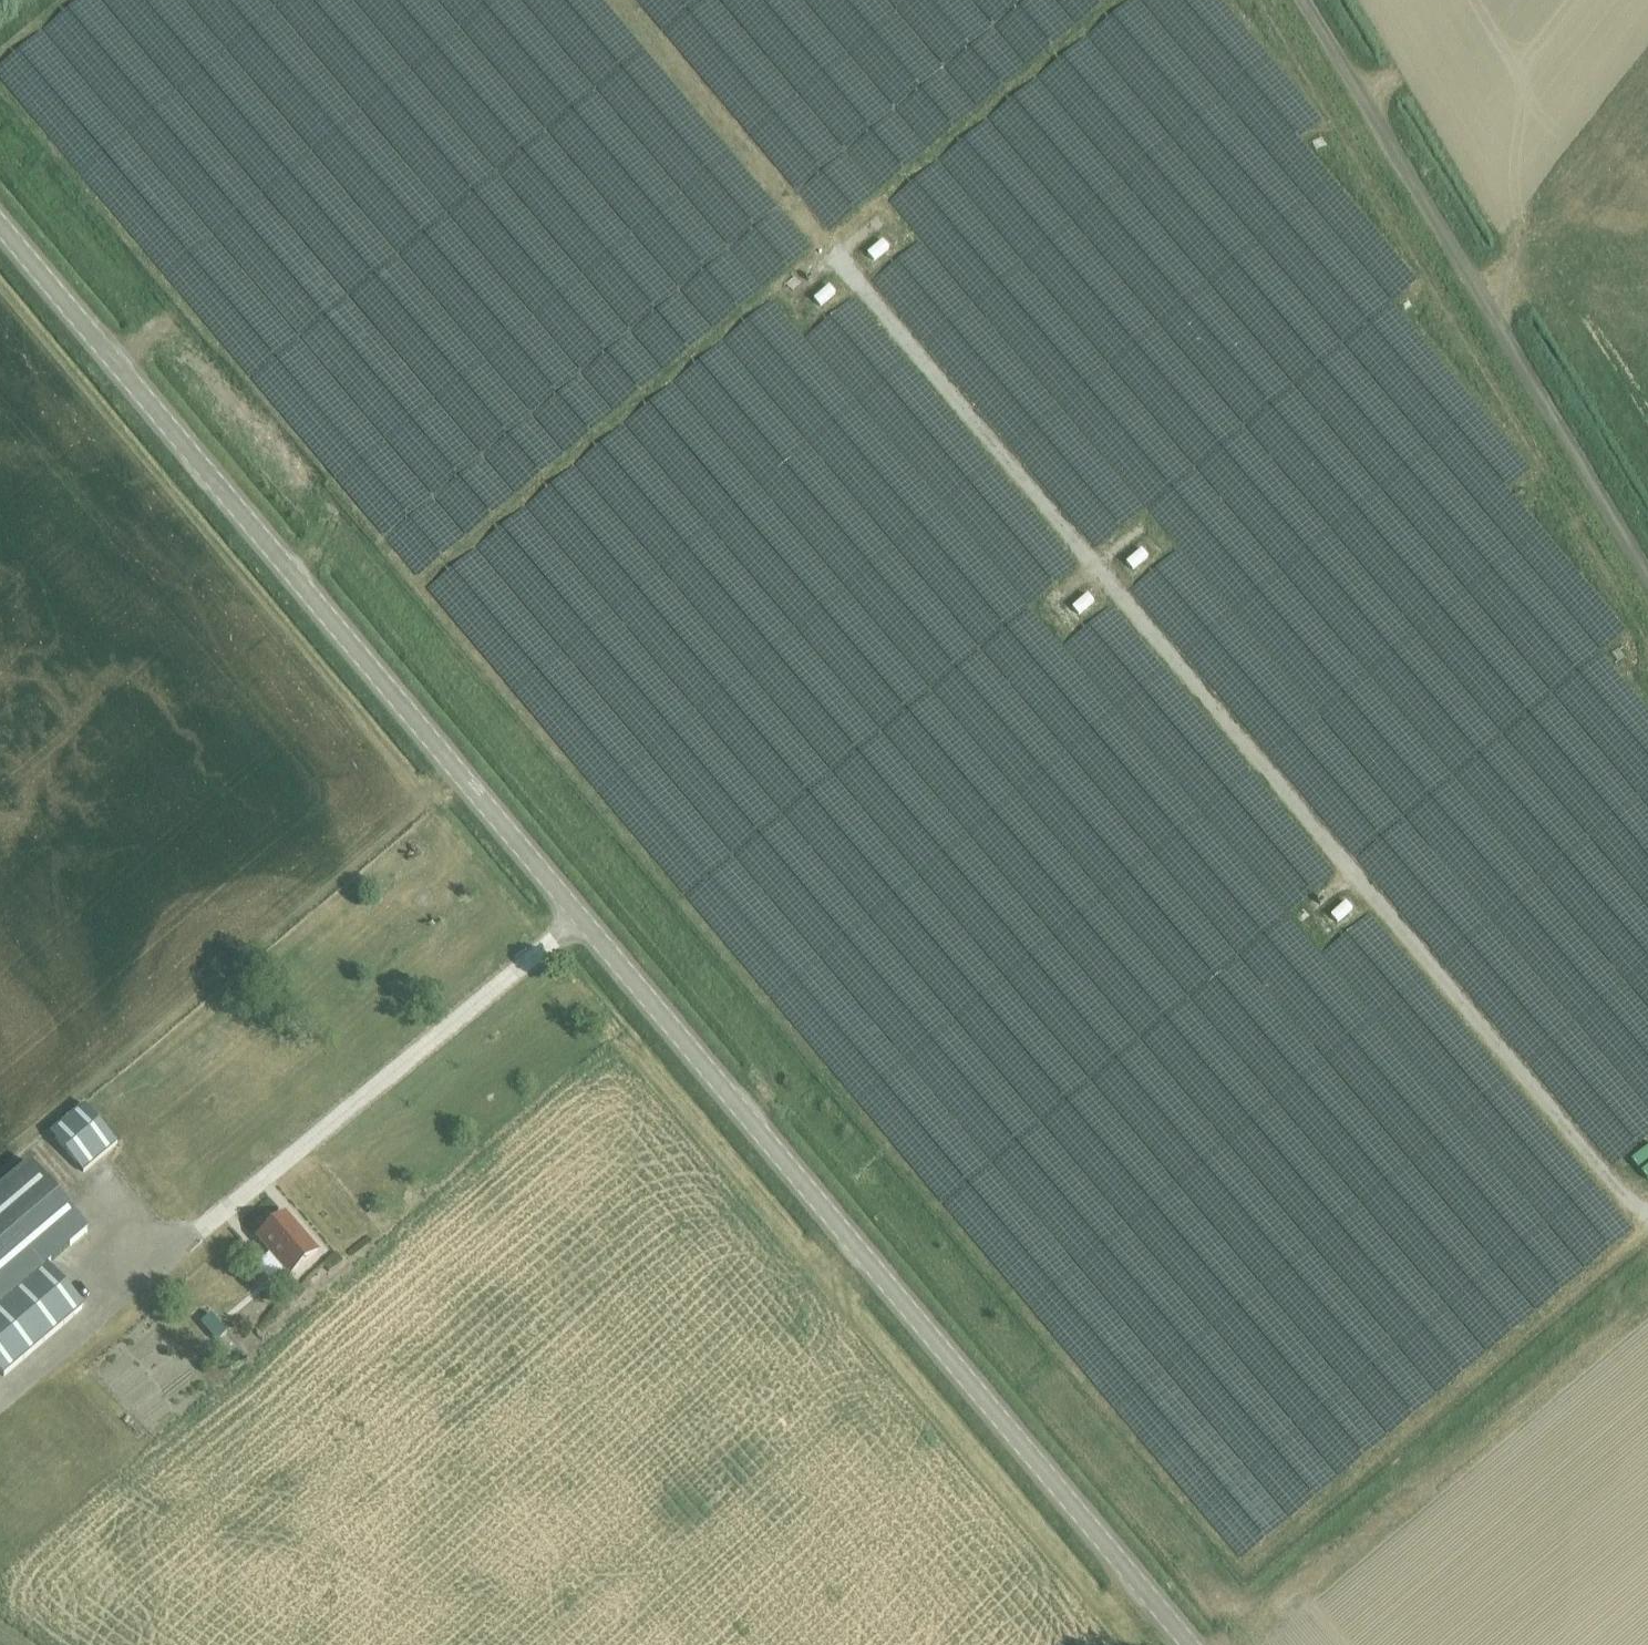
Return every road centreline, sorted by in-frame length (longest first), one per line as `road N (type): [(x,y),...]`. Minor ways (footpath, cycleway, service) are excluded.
road 1 (unclassified): [(1186,1644),(0,235)]
road 2 (track): [(1302,0),(1647,577)]

